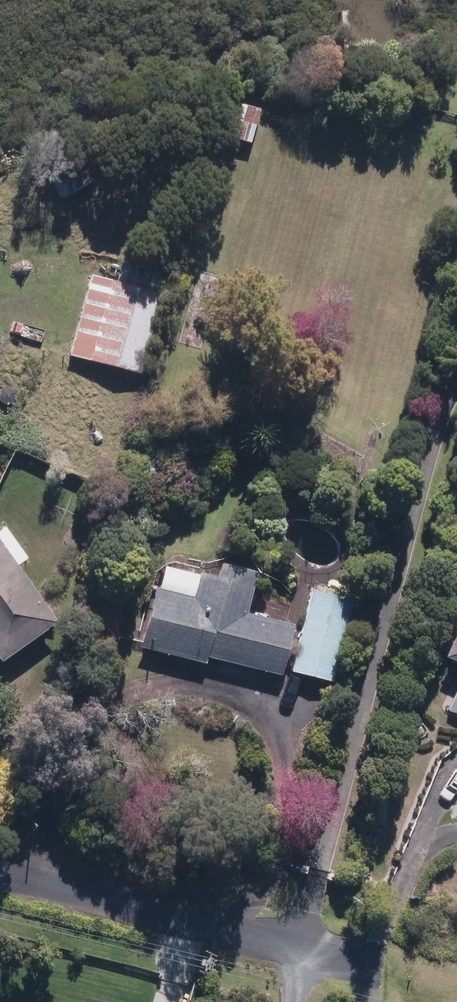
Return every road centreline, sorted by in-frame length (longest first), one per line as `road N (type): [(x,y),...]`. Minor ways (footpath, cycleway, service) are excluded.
road 1 (residential): [(0,877),(346,967)]

